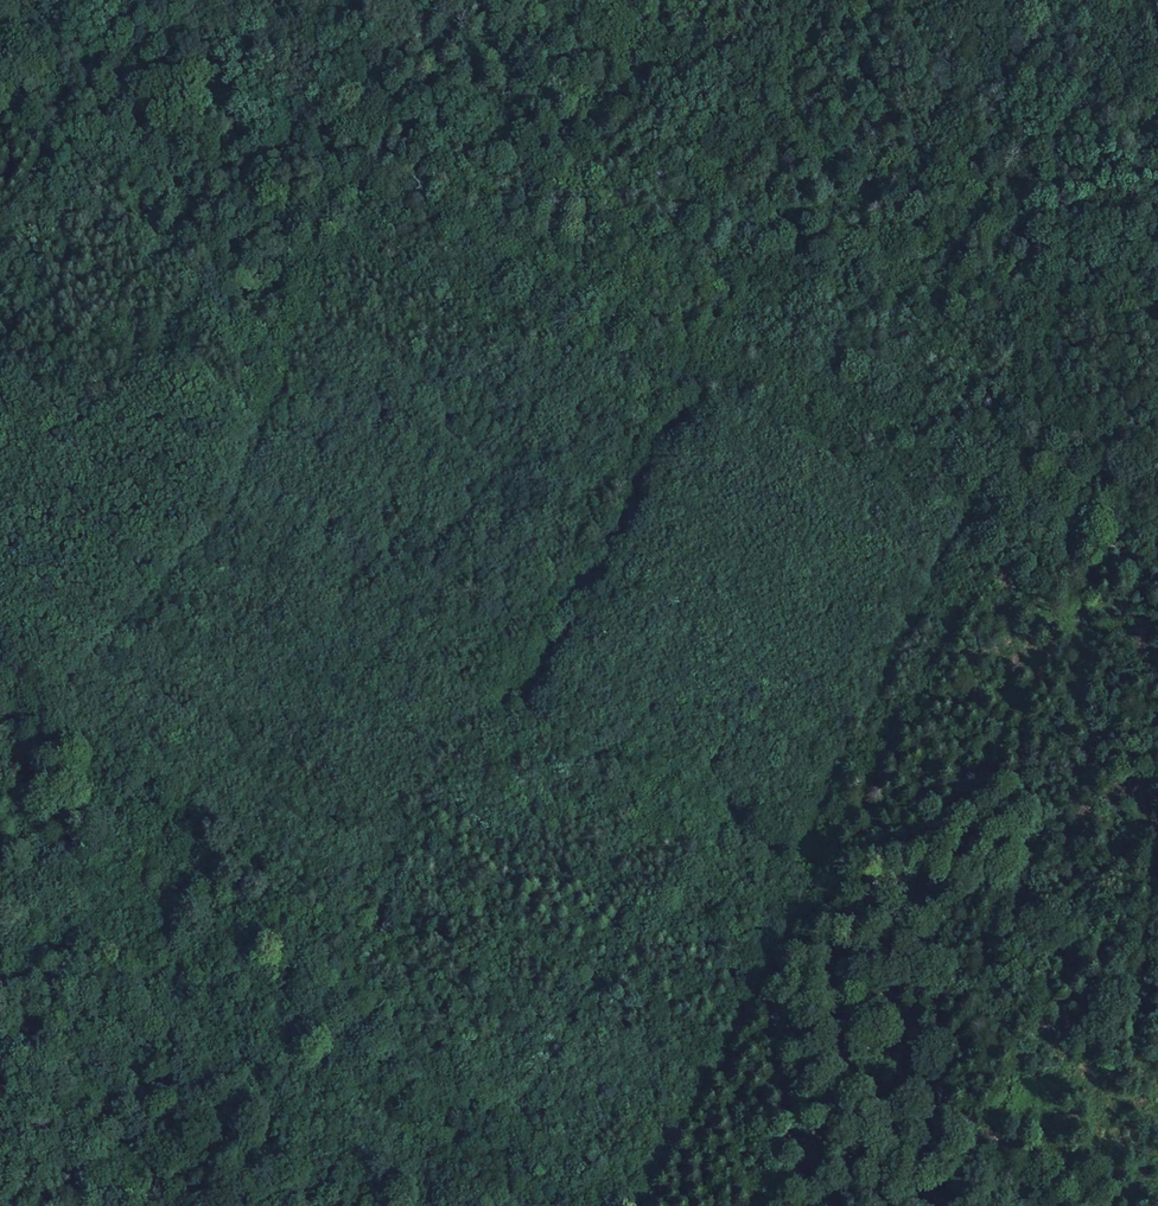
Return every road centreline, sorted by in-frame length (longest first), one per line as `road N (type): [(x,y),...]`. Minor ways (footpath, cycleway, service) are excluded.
road 1 (track): [(390,0),(322,165),(257,209)]
road 2 (track): [(0,1131),(137,1205)]

